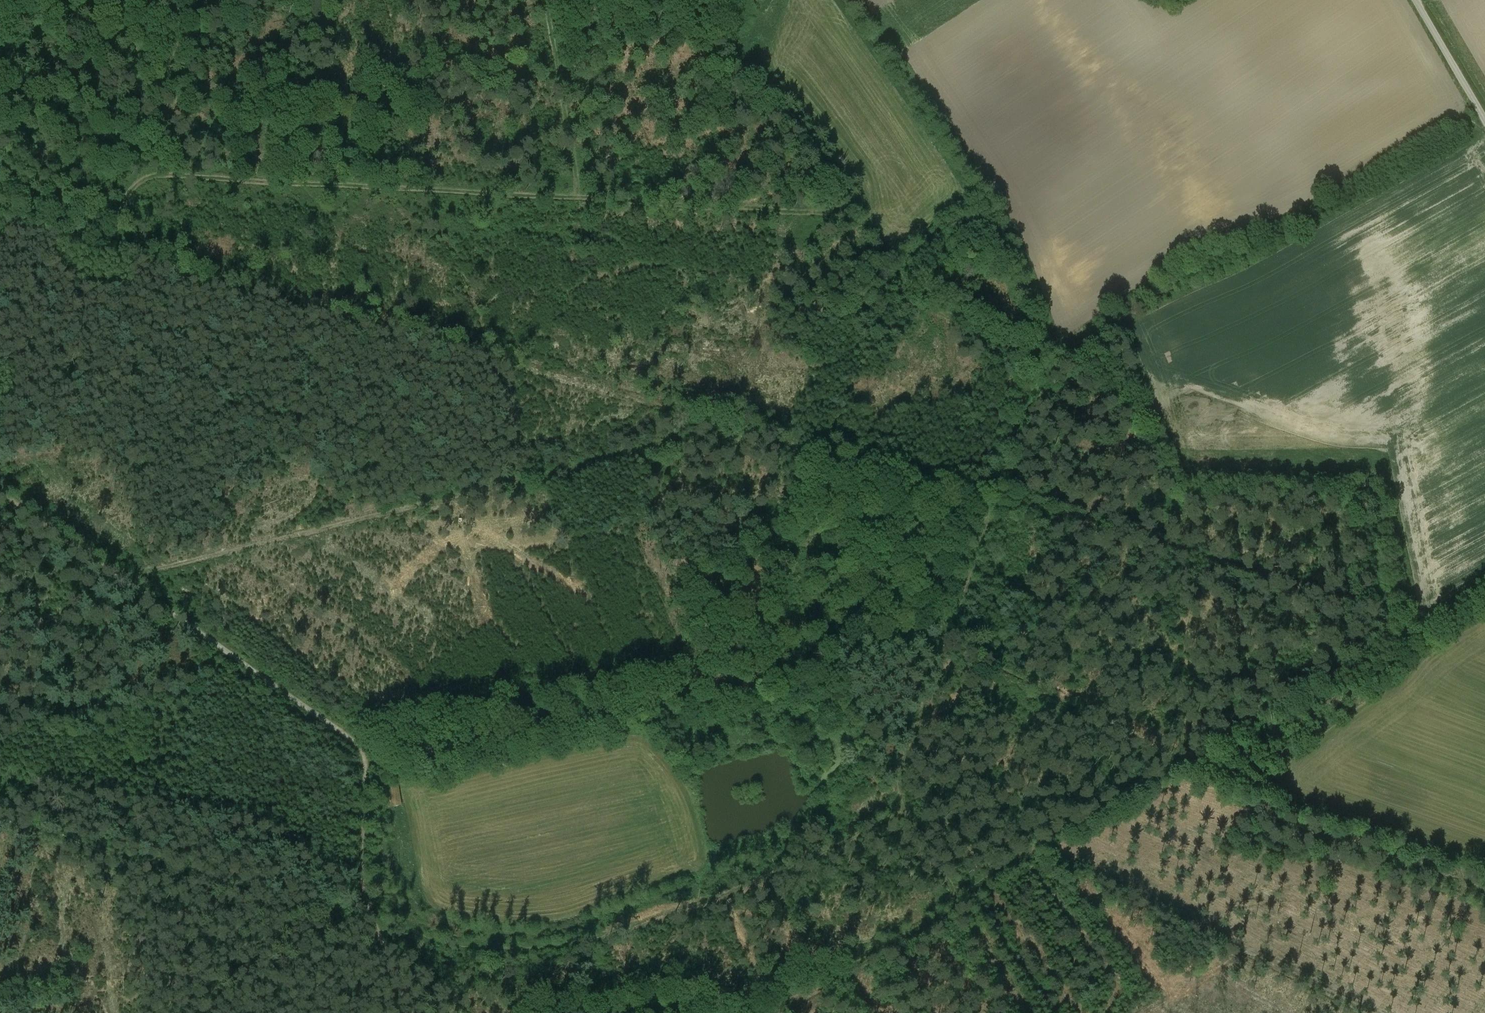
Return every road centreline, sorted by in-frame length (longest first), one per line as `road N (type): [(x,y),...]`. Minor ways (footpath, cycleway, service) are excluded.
road 1 (track): [(0,490),(371,756),(368,904),(410,1012)]
road 2 (unclassified): [(1413,0),(1484,120)]

